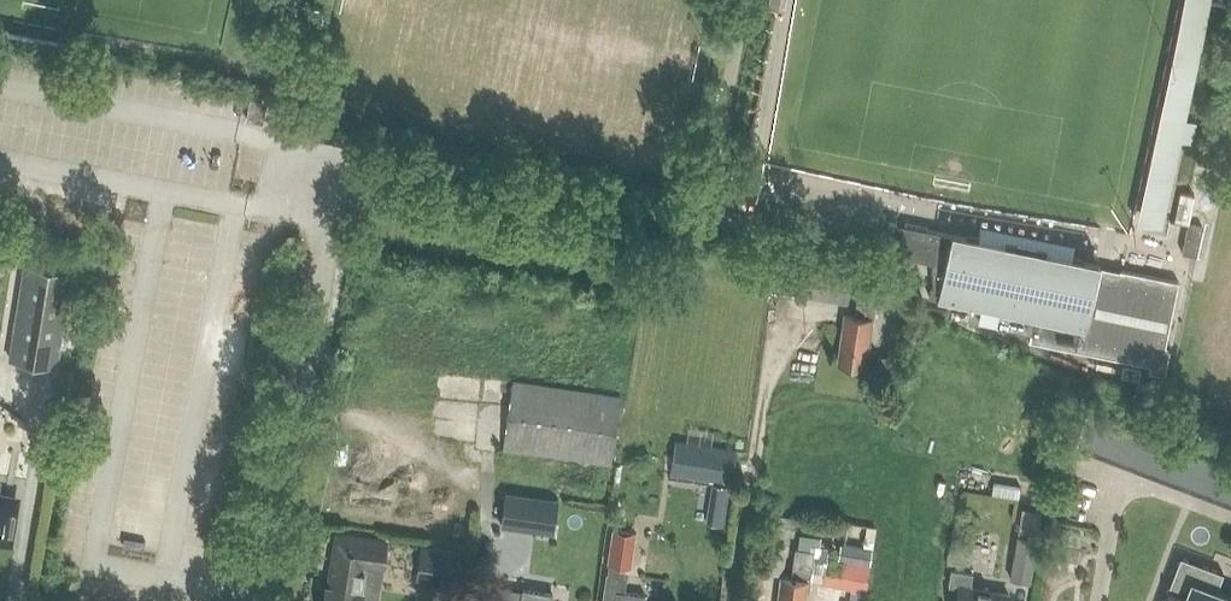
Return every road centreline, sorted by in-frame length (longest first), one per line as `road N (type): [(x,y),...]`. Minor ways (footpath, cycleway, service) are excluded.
road 1 (unclassified): [(257,600),(336,154)]

